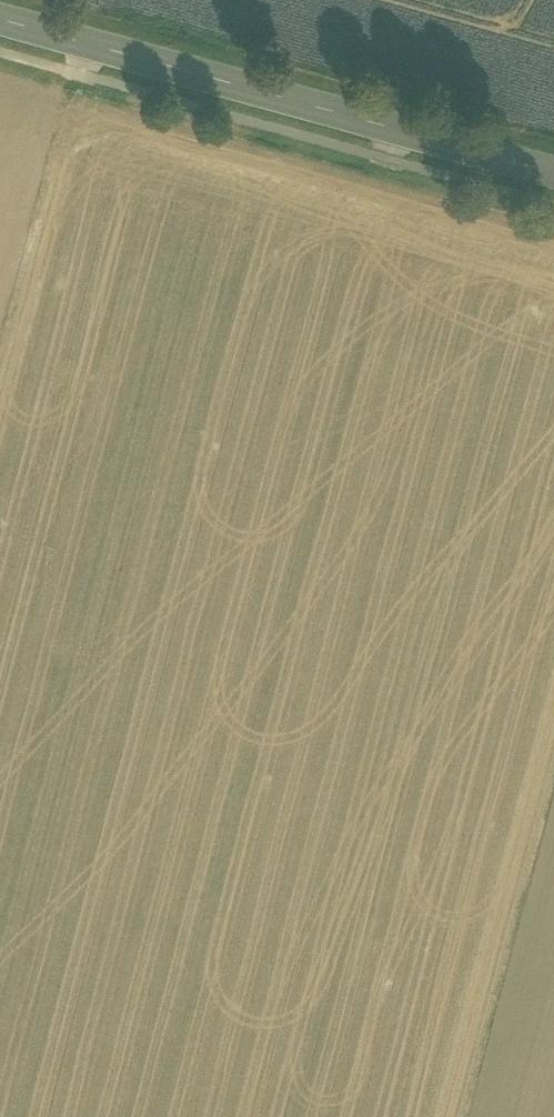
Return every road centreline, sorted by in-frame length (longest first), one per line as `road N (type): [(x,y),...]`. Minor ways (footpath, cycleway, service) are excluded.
road 1 (secondary): [(0,20),(553,174)]

